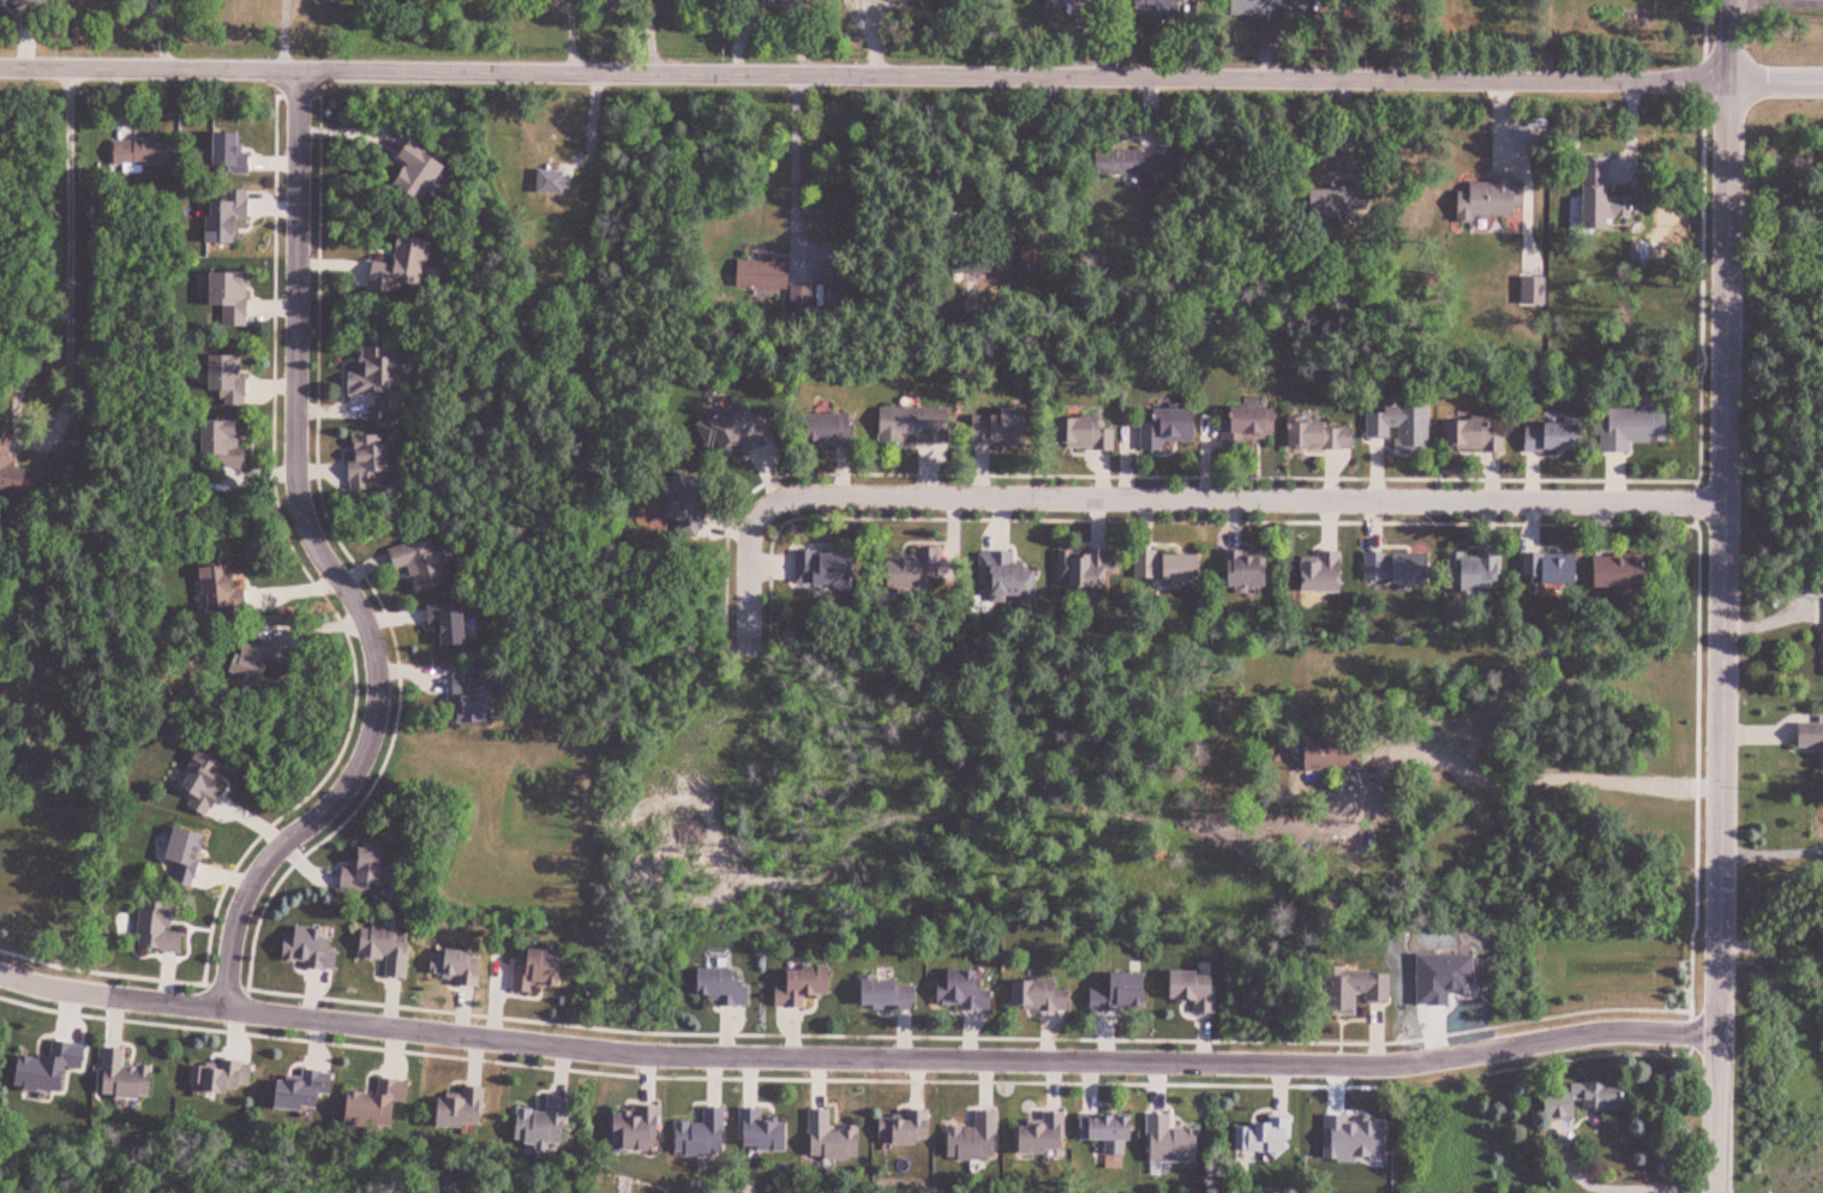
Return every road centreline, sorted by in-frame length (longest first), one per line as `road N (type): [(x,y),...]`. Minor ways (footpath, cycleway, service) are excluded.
road 1 (residential): [(1723,1031),(1611,1029),(1402,1062),(1301,1065),(667,1053),(77,991),(0,969)]
road 2 (residential): [(0,70),(1732,85)]
road 3 (tertiary): [(1723,1192),(1732,0)]
road 4 (residential): [(232,1007),(240,909),(265,864),(352,783),(377,701),(370,640),(306,529),(296,476),(299,72)]
road 5 (residential): [(1729,504),(823,497),(778,503)]
road 6 (residential): [(778,503),(748,534),(749,634)]

